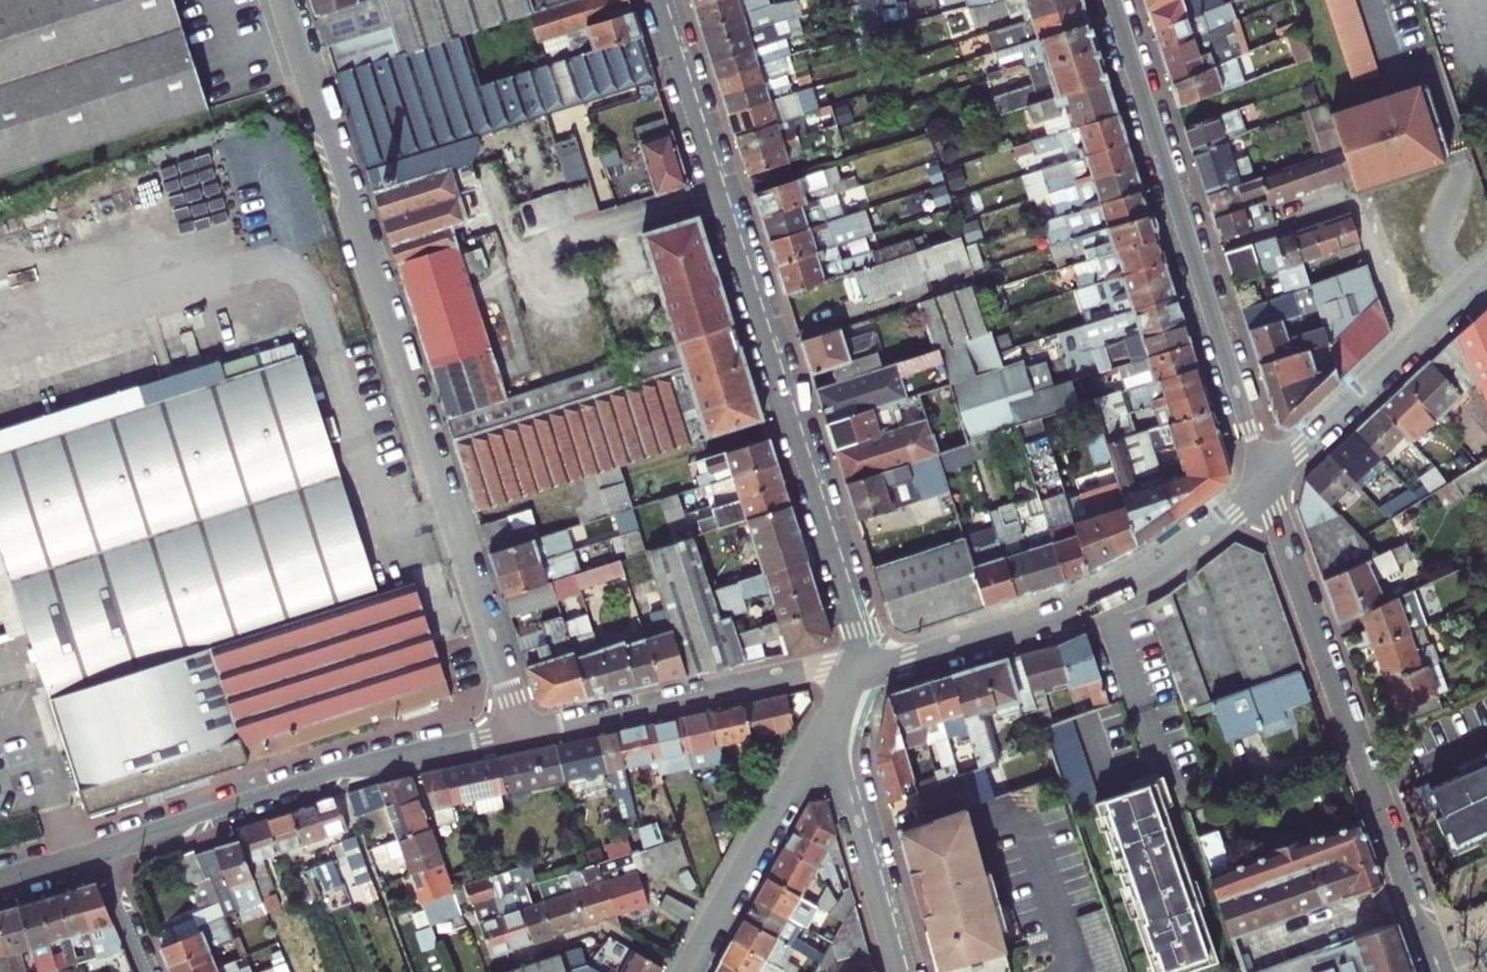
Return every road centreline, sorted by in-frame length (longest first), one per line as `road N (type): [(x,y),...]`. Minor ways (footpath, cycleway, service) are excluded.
road 1 (residential): [(287,0),(522,732)]
road 2 (residential): [(657,0),(854,630),(852,673)]
road 3 (residential): [(1443,971),(1266,481)]
road 4 (residential): [(1266,481),(1110,0)]
road 5 (residential): [(852,673),(1110,591),(1182,550),(1266,481)]
road 6 (residential): [(99,851),(375,765),(522,732)]
road 7 (residential): [(522,732),(809,670),(852,673)]
road 8 (residential): [(1266,481),(1486,277)]
road 9 (residential): [(688,971),(831,721)]
road 10 (residential): [(831,721),(901,971)]
road 11 (residential): [(148,971),(99,851)]

